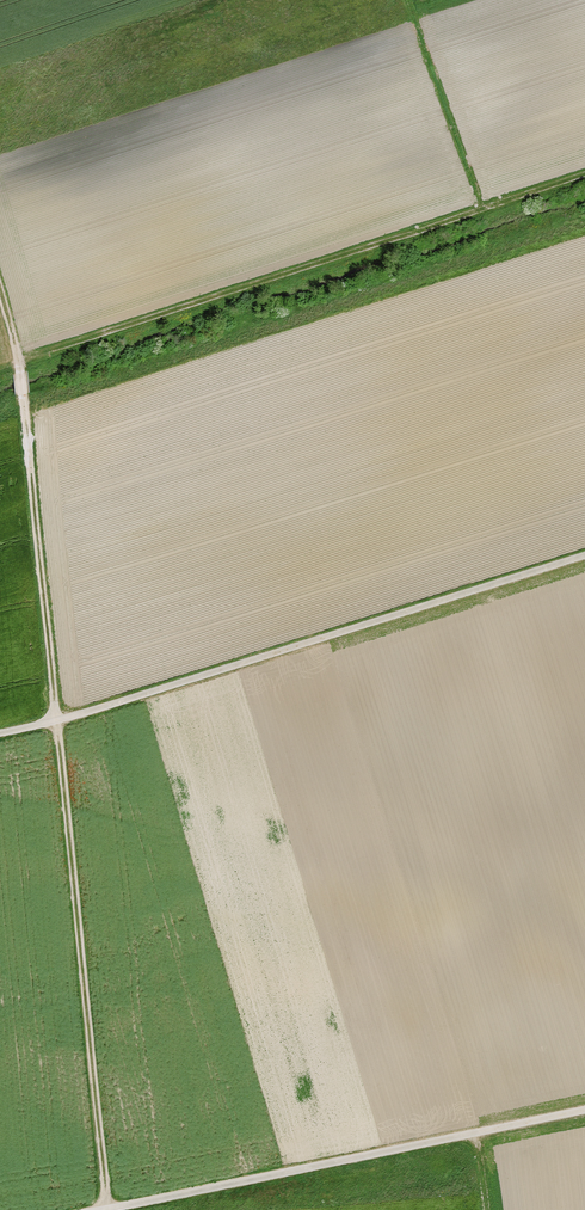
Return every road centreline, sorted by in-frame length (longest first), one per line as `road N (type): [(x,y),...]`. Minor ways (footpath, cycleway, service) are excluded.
road 1 (track): [(0,731),(584,554)]
road 2 (track): [(102,1209),(584,1111)]
road 3 (track): [(0,282),(19,365),(56,720)]

